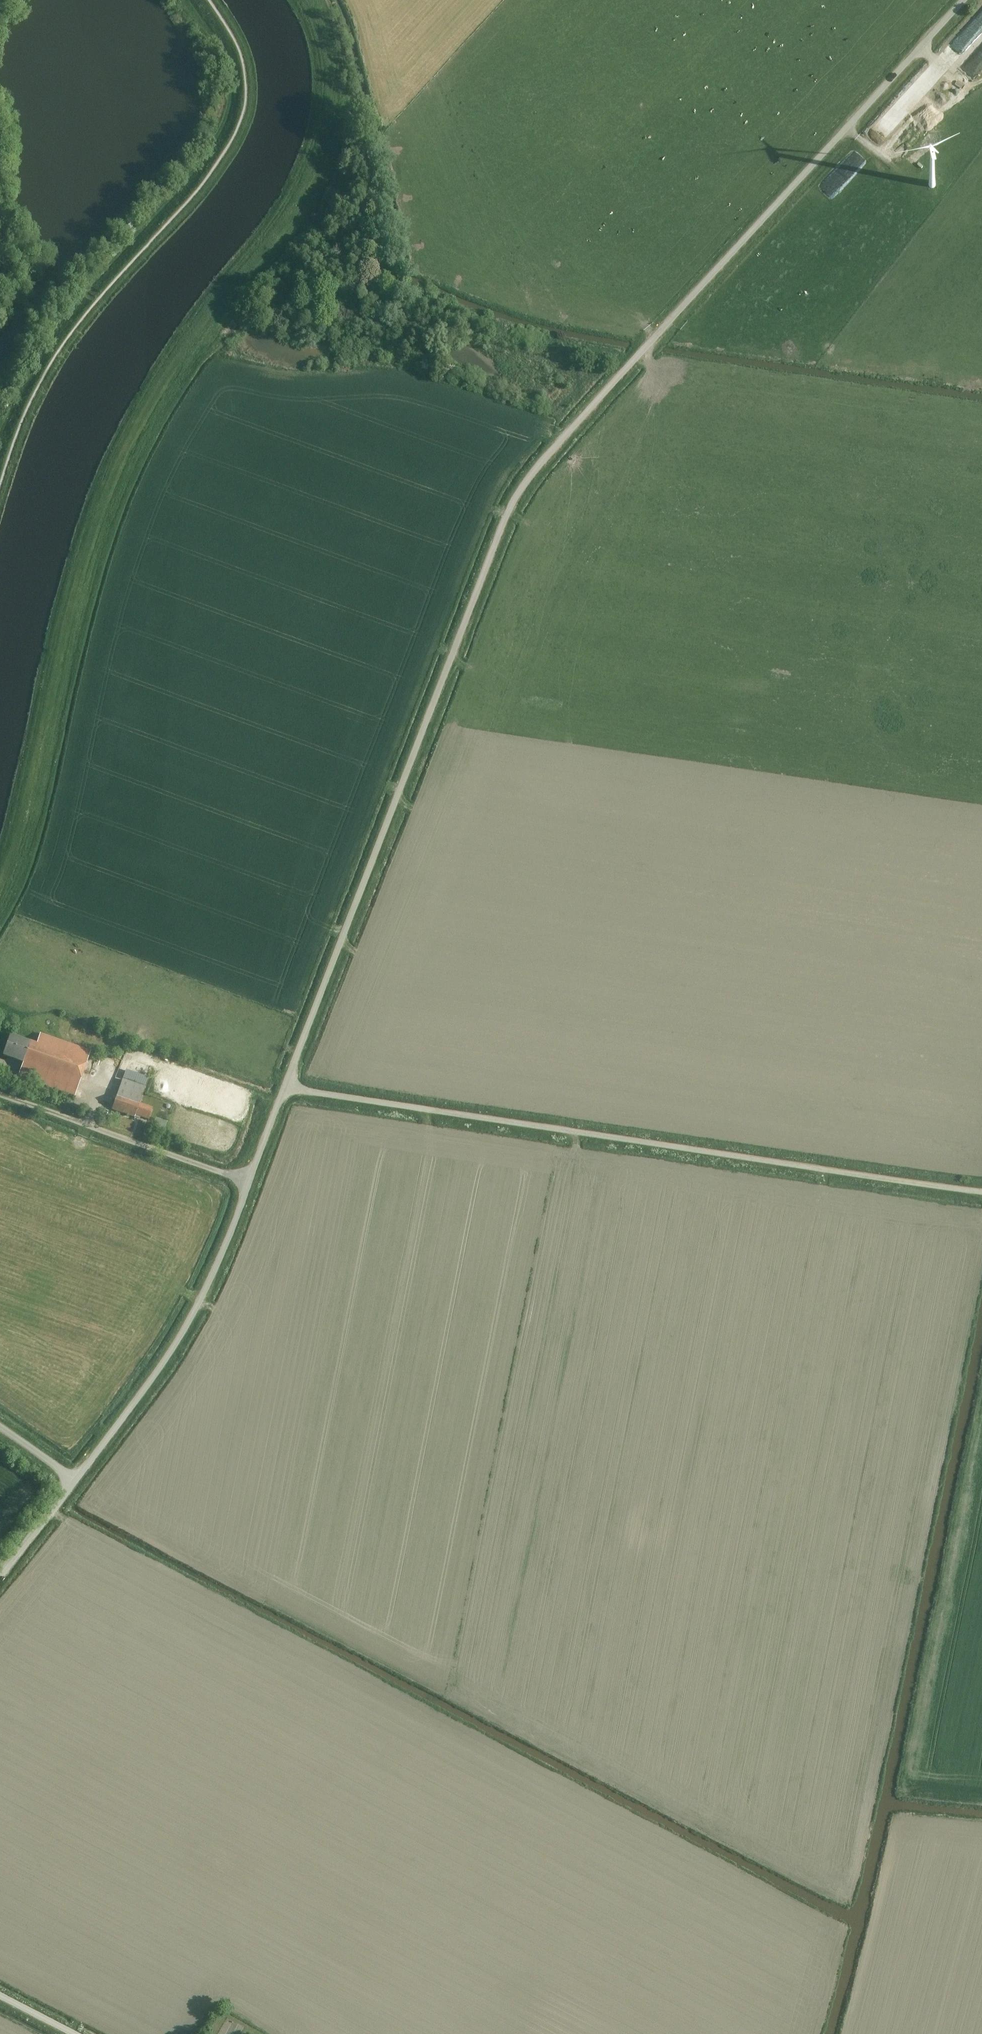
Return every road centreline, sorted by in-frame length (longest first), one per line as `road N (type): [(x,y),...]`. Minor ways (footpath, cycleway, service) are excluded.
road 1 (unclassified): [(248,1181),(517,492),(965,0)]
road 2 (track): [(287,1086),(981,1191)]
road 3 (unclassified): [(77,1480),(190,1321),(248,1181)]
road 4 (residential): [(0,1096),(248,1181)]
road 5 (unclassified): [(0,1577),(77,1480)]

